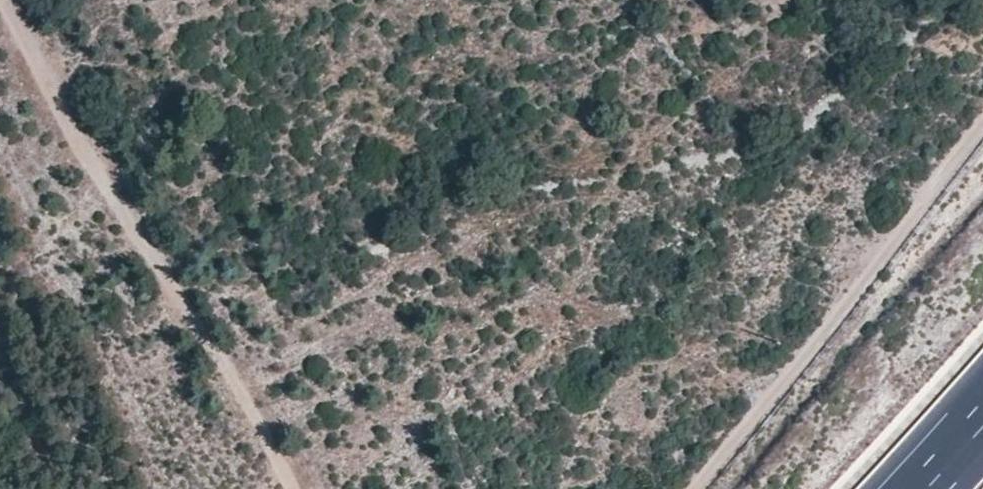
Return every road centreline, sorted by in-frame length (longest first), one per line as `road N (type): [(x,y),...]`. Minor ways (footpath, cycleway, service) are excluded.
road 1 (track): [(287,488),(123,226),(11,0)]
road 2 (track): [(696,488),(822,336),(982,106)]

